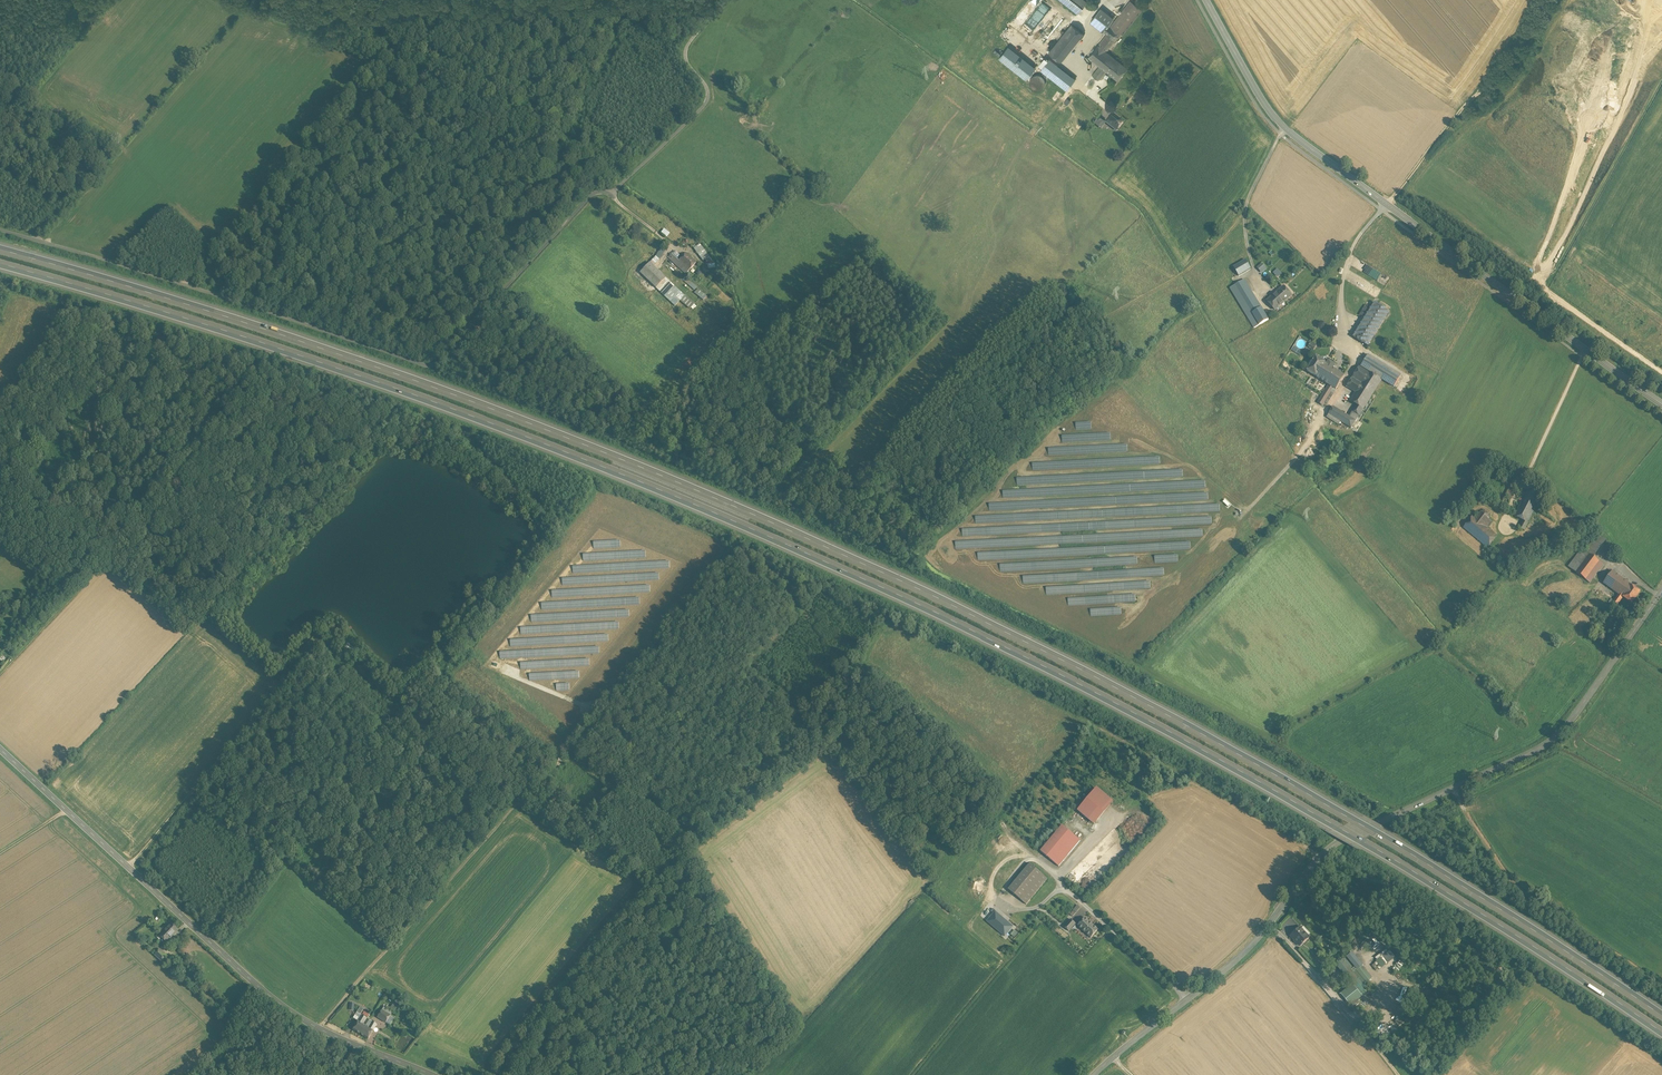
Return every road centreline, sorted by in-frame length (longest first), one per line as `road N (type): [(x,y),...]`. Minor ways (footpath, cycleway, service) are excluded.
road 1 (motorway): [(1661,1020),(1312,792),(1028,639),(677,482),(431,386),(156,291),(0,247)]
road 2 (motorway): [(0,265),(426,400),(694,505),(975,633),(1347,834),(1661,1036)]
road 3 (tertiary): [(1661,593),(1581,713),(1543,750),(1338,842),(1246,950),(1094,1074)]
road 4 (secondary): [(1207,0),(1284,127),(1661,403)]
road 5 (tertiary): [(431,1074),(285,1008),(0,749)]
road 6 (track): [(1544,0),(1497,74),(1385,204)]
road 7 (track): [(725,0),(684,54),(704,82),(707,106),(609,194)]
road 8 (track): [(955,328),(991,256),(989,227),(1009,169),(1043,121)]
road 9 (track): [(719,323),(662,268),(675,249),(697,257)]

